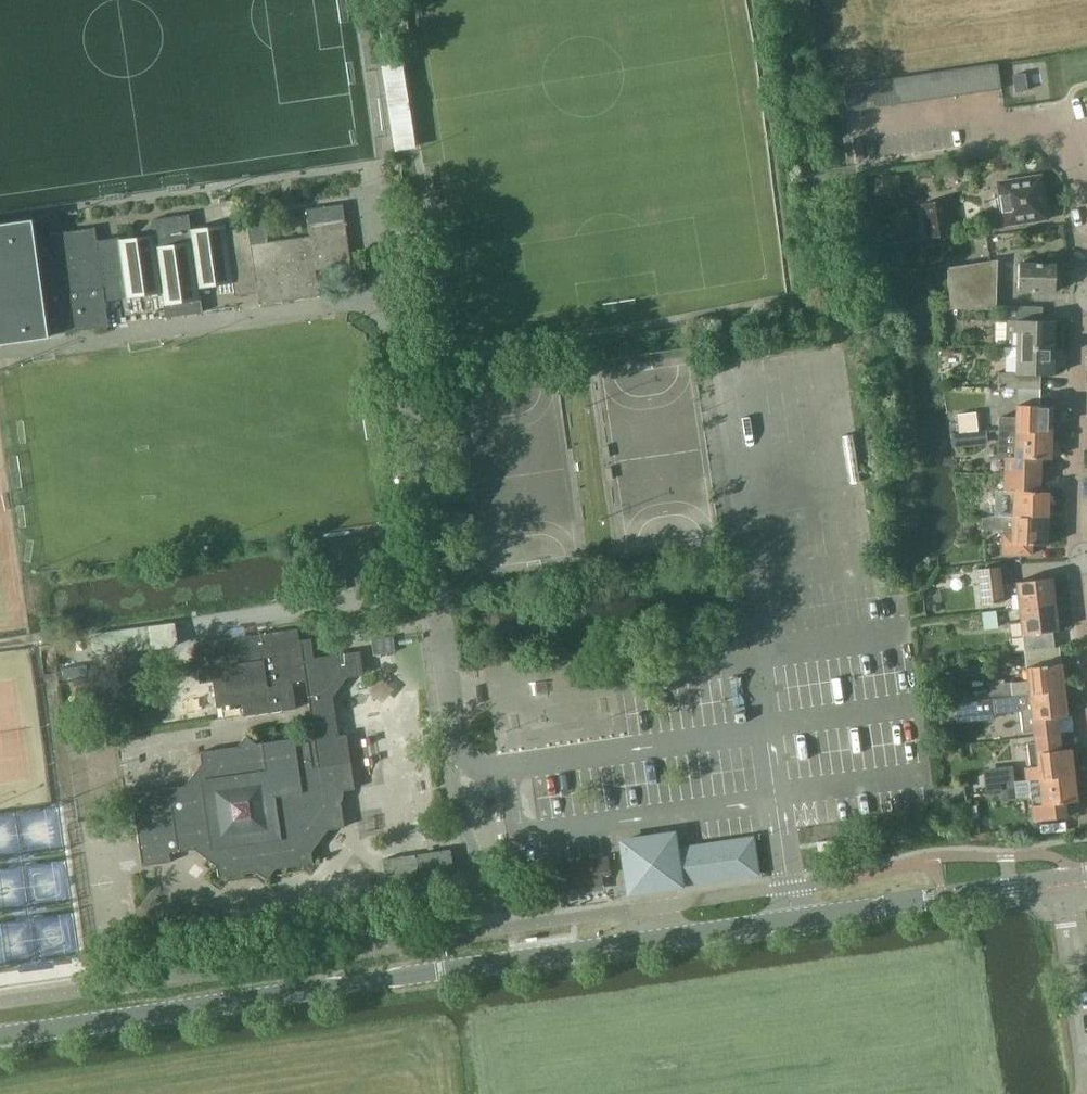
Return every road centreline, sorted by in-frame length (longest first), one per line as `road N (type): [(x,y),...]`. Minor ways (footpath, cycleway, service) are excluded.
road 1 (tertiary): [(0,1036),(1064,877)]
road 2 (residential): [(1086,202),(1067,137),(983,114),(859,128)]
road 3 (residential): [(1080,558),(1086,298)]
road 4 (residential): [(1086,1046),(1064,877)]

